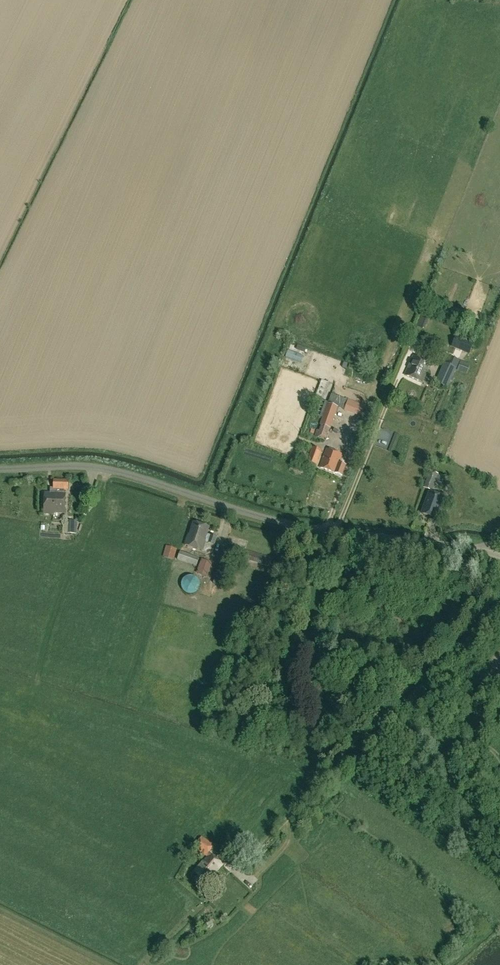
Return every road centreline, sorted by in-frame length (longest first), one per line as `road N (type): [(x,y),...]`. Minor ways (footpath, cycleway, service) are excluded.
road 1 (unclassified): [(480,546),(325,530),(99,467),(0,468)]

